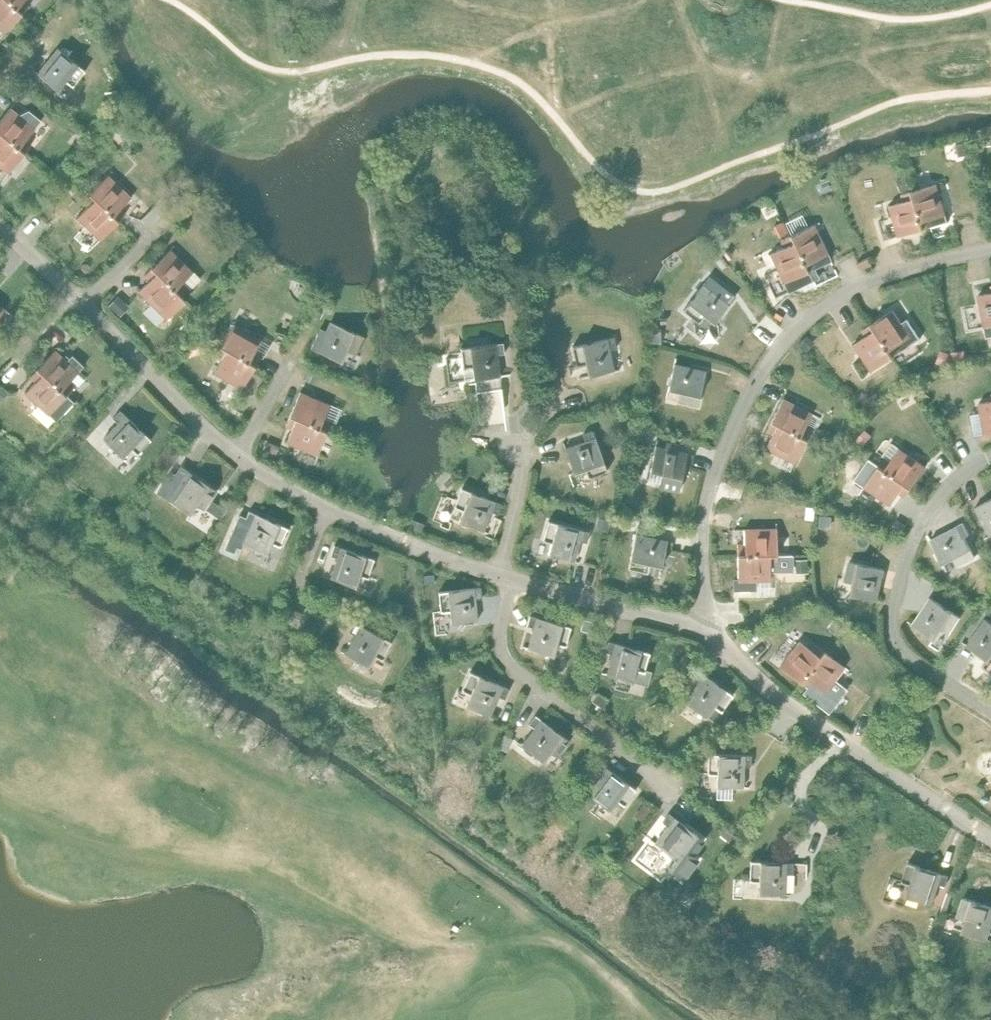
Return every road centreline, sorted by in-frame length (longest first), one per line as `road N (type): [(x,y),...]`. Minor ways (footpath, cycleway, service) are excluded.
road 1 (residential): [(990,248),(851,285),(812,313),(760,374),(703,515),(710,629)]
road 2 (residential): [(710,629),(770,695),(990,837)]
road 3 (residential): [(990,710),(900,649),(893,617),(924,522),(950,485),(990,458)]
road 4 (residential): [(667,784),(508,663),(500,623),(513,582)]
road 5 (residential): [(236,460),(82,305)]
road 6 (residential): [(710,629),(513,582)]
road 7 (residential): [(496,578),(324,511)]
road 8 (residential): [(496,578),(516,509),(514,450)]

